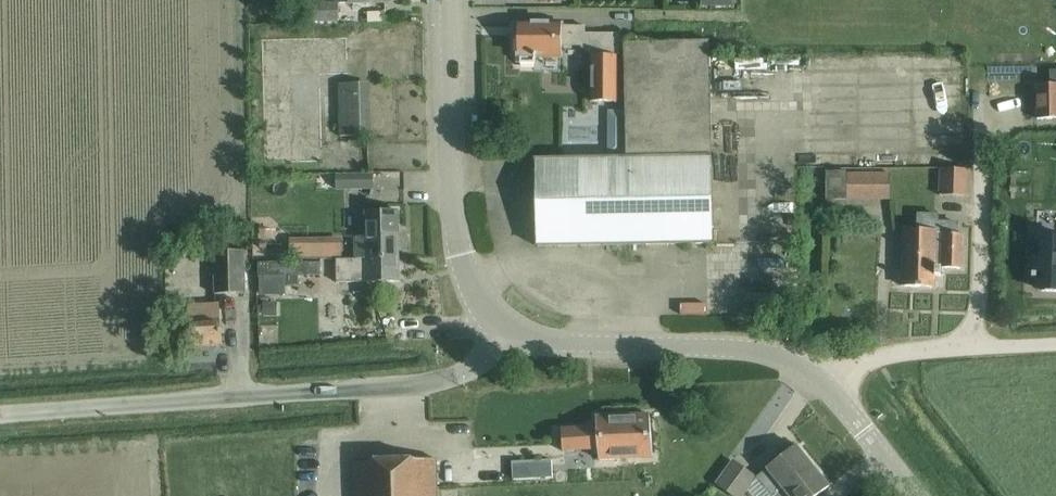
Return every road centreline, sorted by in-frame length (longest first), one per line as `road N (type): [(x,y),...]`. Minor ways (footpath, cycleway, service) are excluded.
road 1 (unclassified): [(0,412),(377,385),(452,372),(504,329)]
road 2 (tertiary): [(922,495),(830,388),(759,348),(540,344),(504,329)]
road 3 (tertiary): [(504,329),(472,276),(463,237),(450,0)]
road 4 (track): [(830,388),(866,366),(1055,345)]

